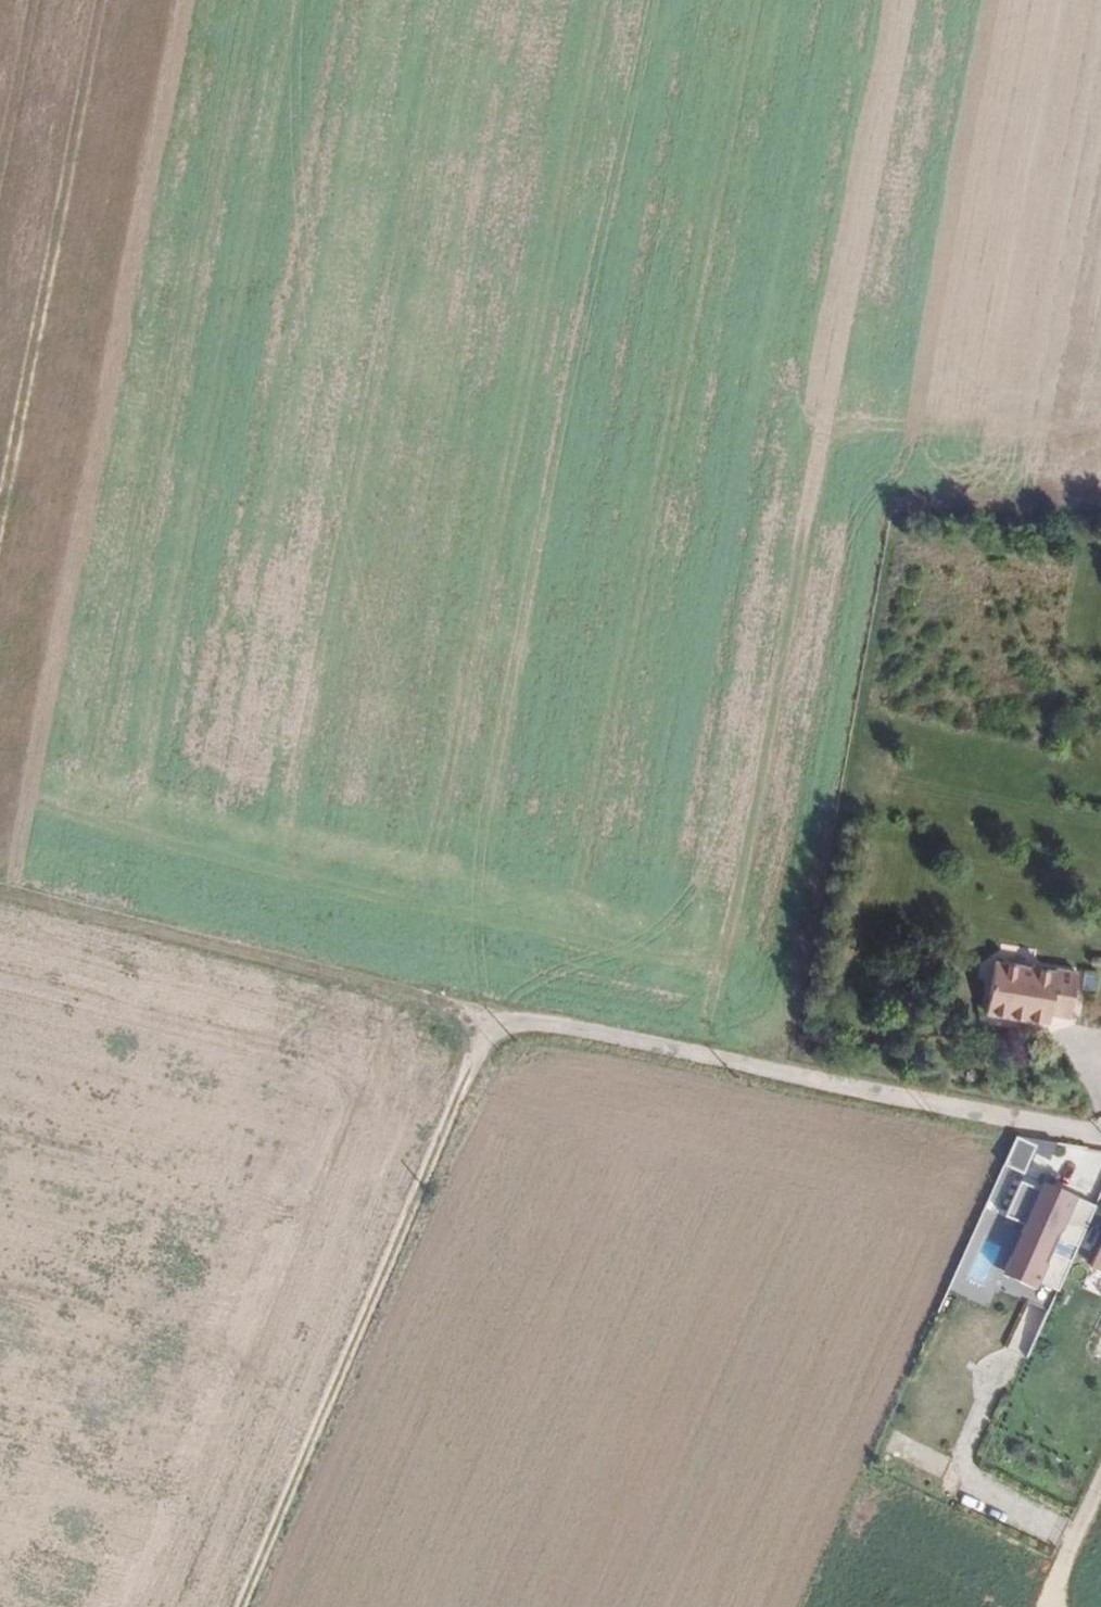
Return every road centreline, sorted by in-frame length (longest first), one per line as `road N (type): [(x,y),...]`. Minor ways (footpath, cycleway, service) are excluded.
road 1 (track): [(0,896),(214,953),(1019,1131)]

